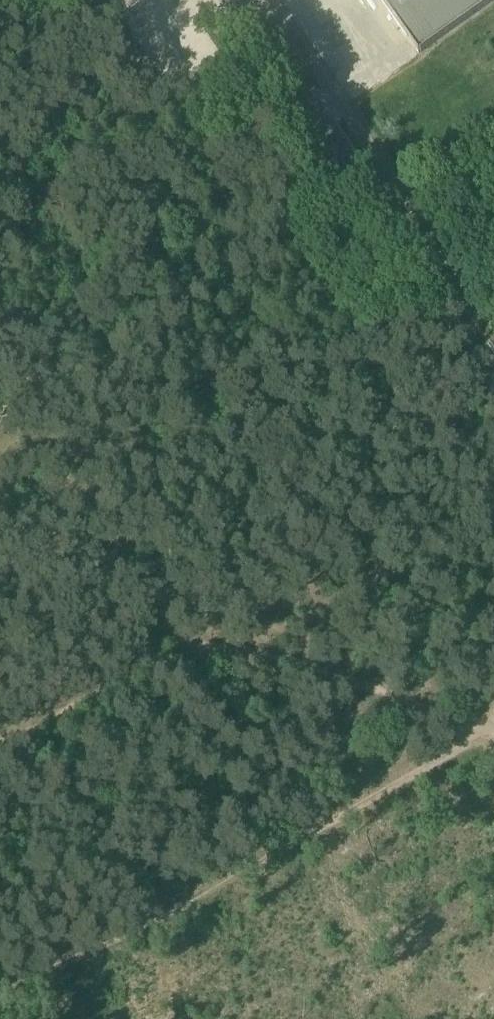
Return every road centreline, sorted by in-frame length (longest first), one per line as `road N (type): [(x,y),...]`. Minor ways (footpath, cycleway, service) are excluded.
road 1 (track): [(493,707),(0,981)]
road 2 (tertiary): [(493,369),(233,0)]
road 3 (track): [(0,754),(198,648),(259,735),(327,769),(343,790)]

